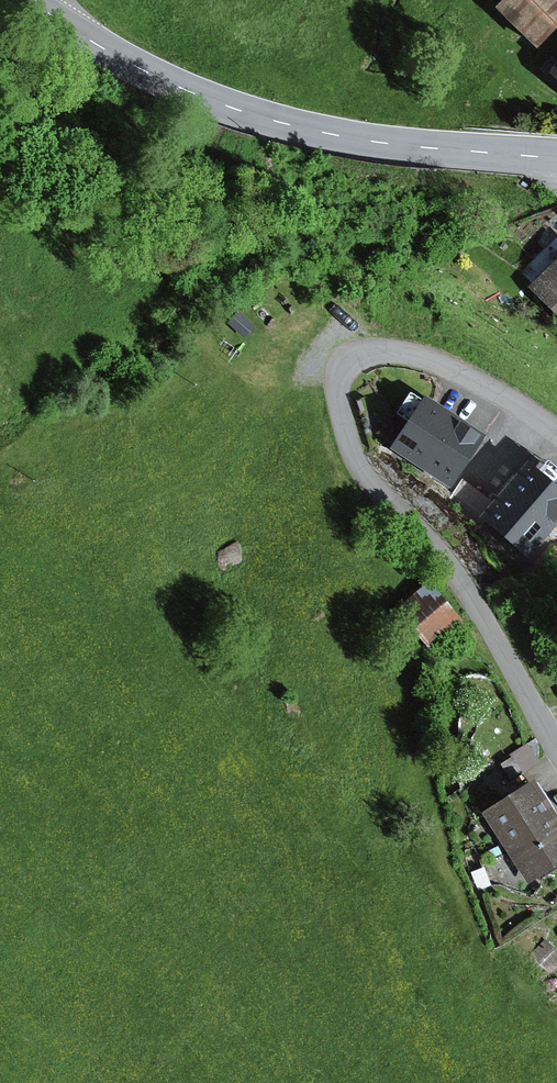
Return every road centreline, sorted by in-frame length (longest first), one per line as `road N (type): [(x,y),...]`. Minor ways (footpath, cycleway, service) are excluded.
road 1 (residential): [(556,431),(459,374),(399,353),(368,351),(345,360),(336,383),(359,468),(449,562),(556,746)]
road 2 (secondary): [(28,0),(91,42),(212,101),(342,136),(556,157)]

